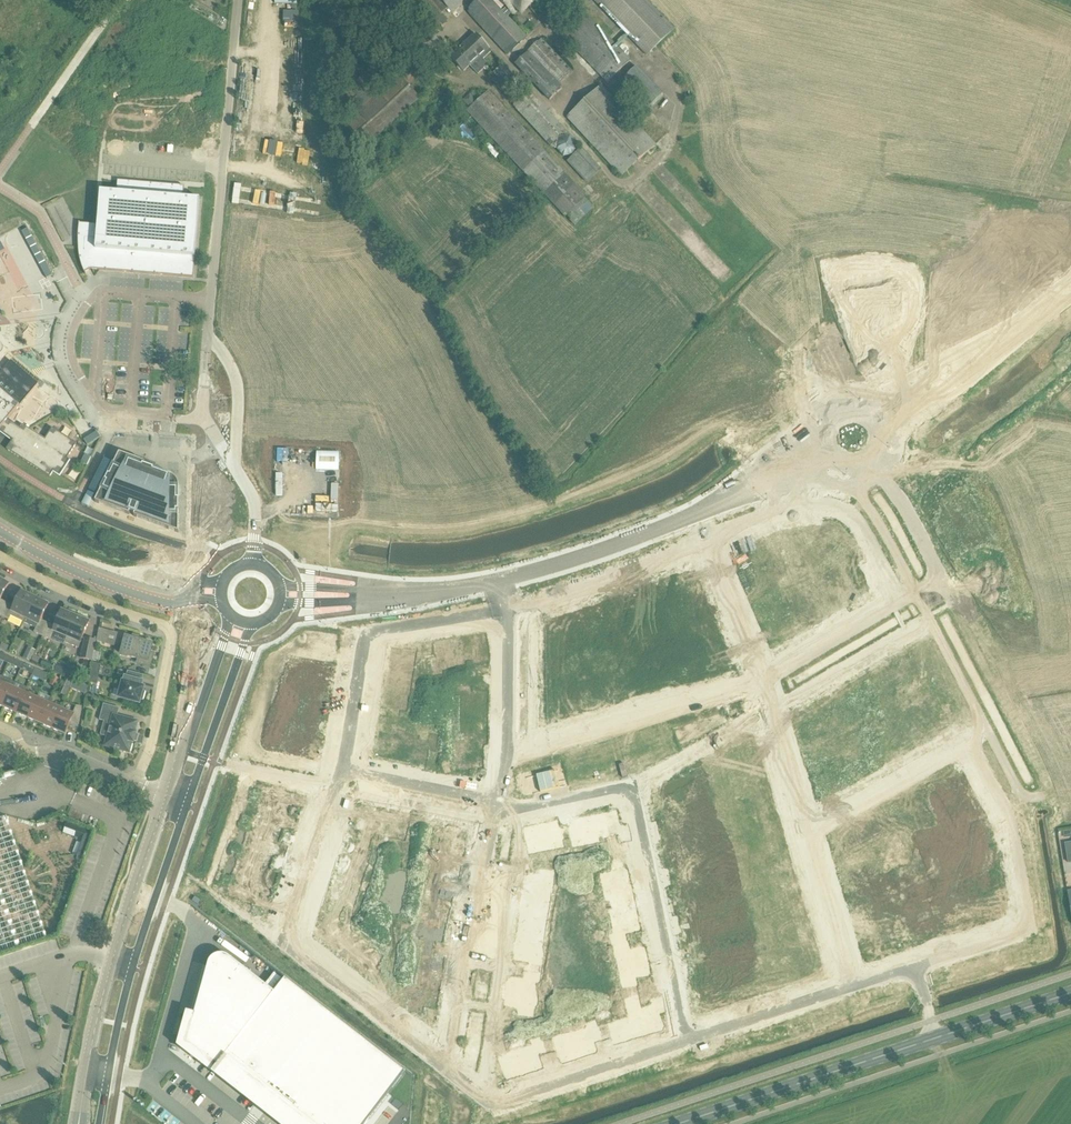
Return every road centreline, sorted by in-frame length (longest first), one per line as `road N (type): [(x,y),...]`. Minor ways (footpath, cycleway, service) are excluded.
road 1 (residential): [(254,564),(253,496),(203,411),(237,0)]
road 2 (residential): [(856,987),(1028,927),(1012,822),(970,747),(810,834)]
road 3 (secondary): [(675,1123),(1070,993)]
road 4 (residential): [(345,770),(287,942),(449,1066)]
road 5 (residential): [(136,784),(152,745),(171,630),(97,606),(0,556)]
road 6 (tertiary): [(169,798),(116,962),(81,1123)]
road 7 (tertiary): [(99,1123),(130,978),(187,804)]
road 8 (residential): [(504,609),(366,635),(345,770)]
road 9 (residential): [(505,755),(766,683)]
road 10 (residential): [(449,1066),(492,1101),(688,1041)]
road 11 (residential): [(632,787),(688,1041)]
road 12 (residential): [(497,812),(449,1066)]
road 13 (residential): [(706,539),(786,509),(832,507),(865,530),(902,600)]
road 14 (tertiary): [(498,581),(586,558),(731,500)]
road 15 (residential): [(706,539),(504,609)]
road 16 (tertiary): [(187,804),(253,625)]
road 17 (tertiary): [(230,618),(169,798)]
road 18 (residential): [(772,706),(929,616)]
road 19 (residential): [(688,1041),(856,987)]
road 20 (residential): [(632,787),(772,706)]
road 21 (residential): [(856,987),(810,834)]
road 22 (residential): [(766,683),(902,600)]
road 23 (residential): [(345,770),(499,802)]
road 24 (residential): [(766,683),(706,539)]
road 25 (tertiary): [(949,378),(1070,290)]
road 26 (residential): [(504,609),(505,755)]
road 27 (residential): [(497,812),(632,787)]
road 28 (residential): [(941,578),(871,461)]
road 29 (residential): [(810,834),(772,706)]
road 30 (tertiary): [(0,531),(122,584)]
road 31 (tertiary): [(371,596),(498,581)]

